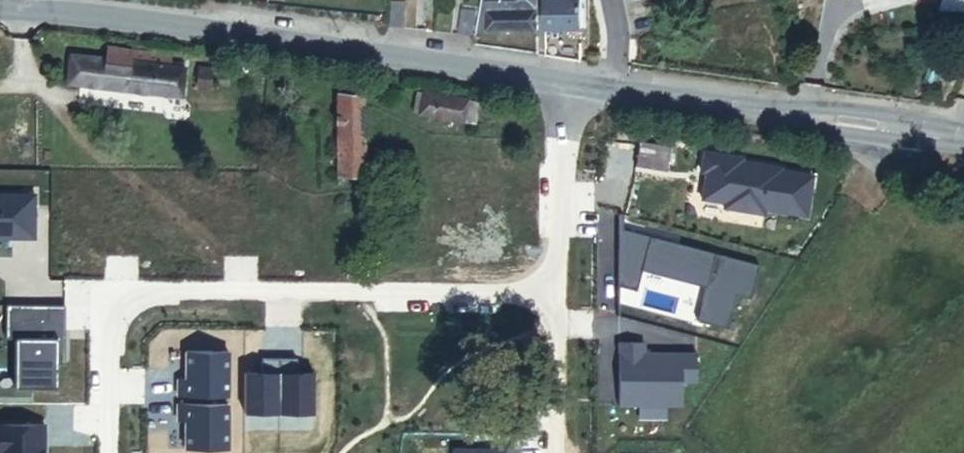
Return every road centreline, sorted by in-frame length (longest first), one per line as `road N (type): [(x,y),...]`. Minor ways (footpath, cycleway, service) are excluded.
road 1 (secondary): [(0,10),(574,85)]
road 2 (residential): [(133,293),(553,296)]
road 3 (secondary): [(616,90),(836,116)]
road 4 (residential): [(574,85),(553,296)]
road 5 (residential): [(108,452),(104,331),(133,293)]
road 6 (residential): [(553,296),(560,452)]
road 7 (unclassified): [(963,177),(886,159),(836,116)]
road 8 (secondary): [(836,116),(963,138)]

